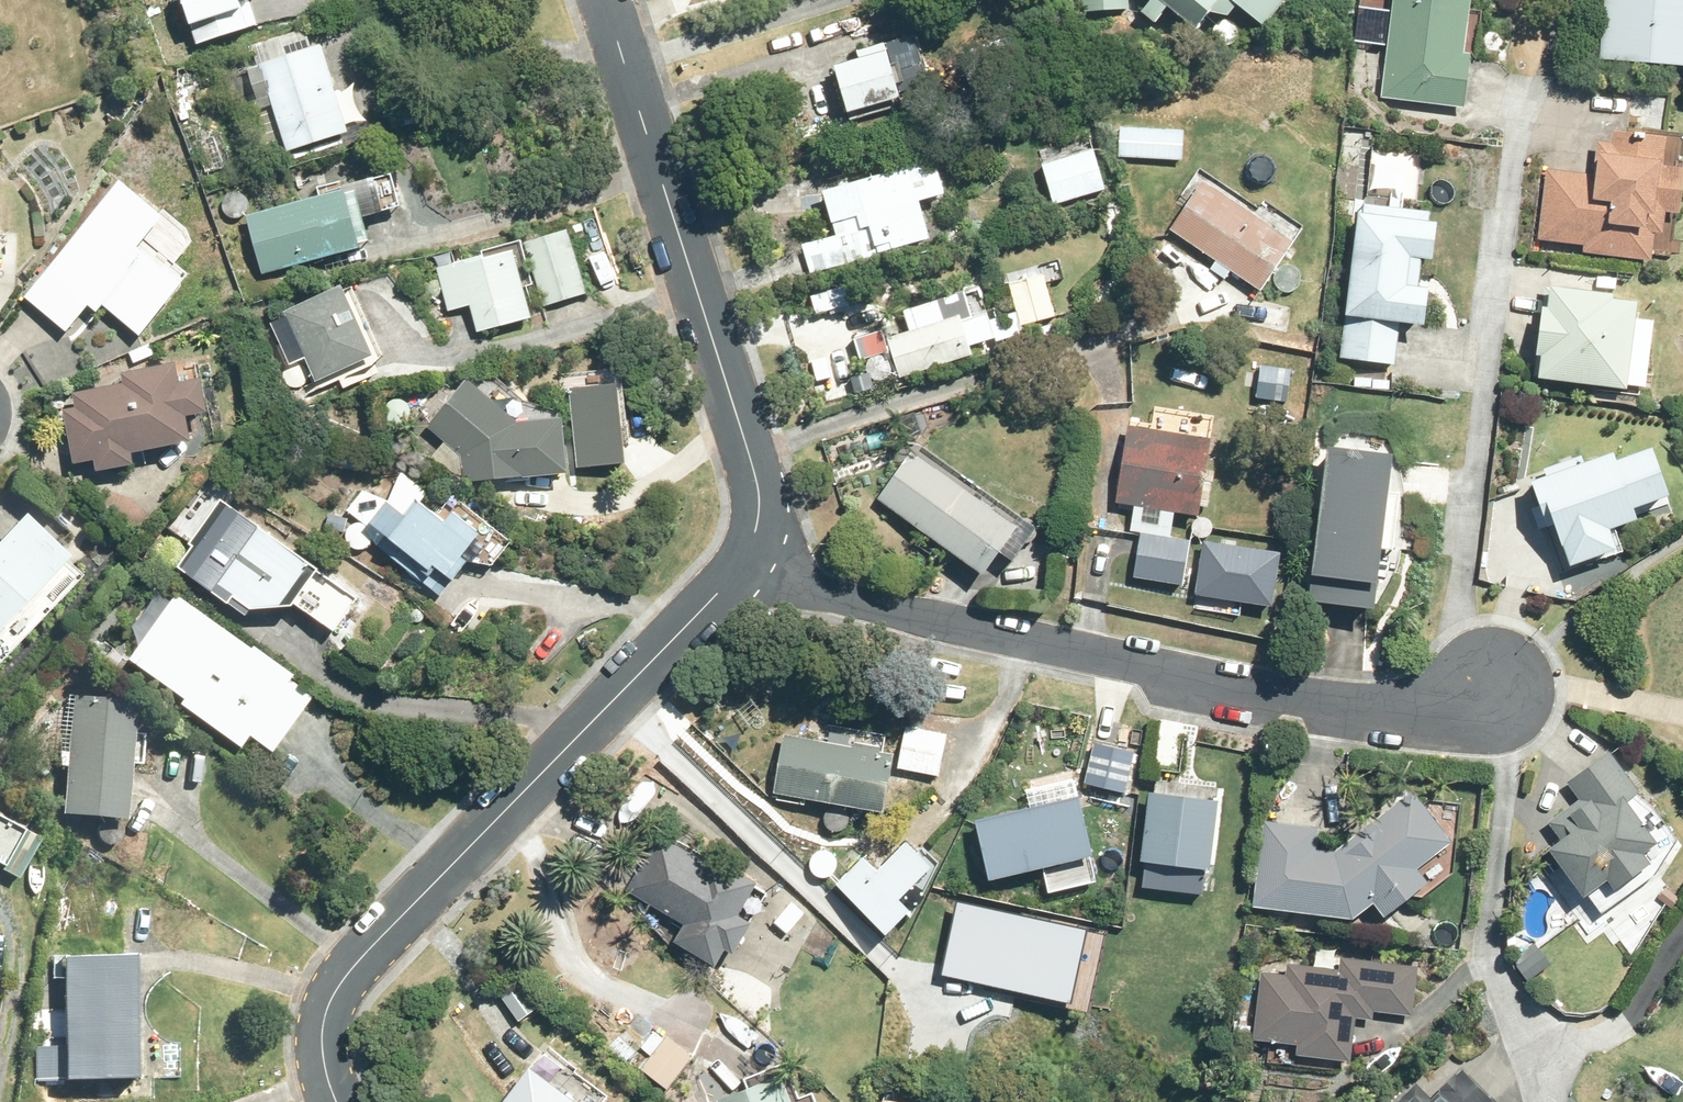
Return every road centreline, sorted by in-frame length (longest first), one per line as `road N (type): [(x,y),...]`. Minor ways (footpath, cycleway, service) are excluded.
road 1 (residential): [(737,574),(1330,704),(1404,708),(1491,693)]
road 2 (residential): [(737,574),(350,970),(326,1011),(323,1038),(338,1101)]
road 3 (residential): [(605,0),(755,473),(758,517),(737,574)]

